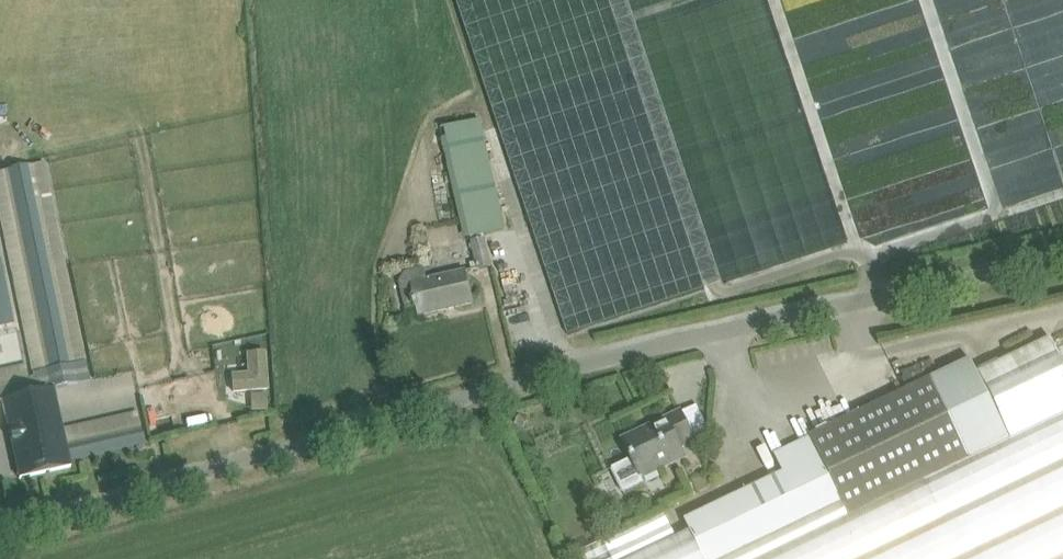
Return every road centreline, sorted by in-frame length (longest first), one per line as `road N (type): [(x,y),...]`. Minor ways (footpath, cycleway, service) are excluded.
road 1 (unclassified): [(0,530),(580,365),(1062,255)]

